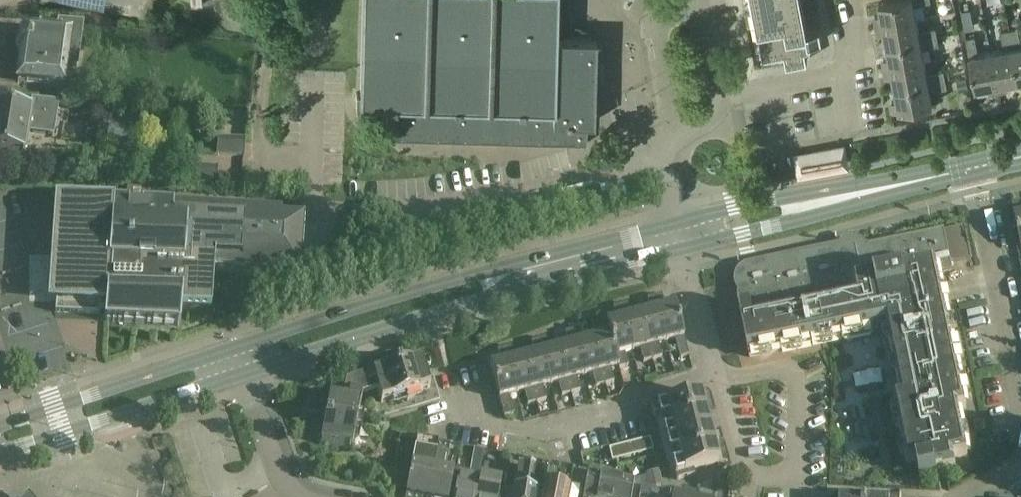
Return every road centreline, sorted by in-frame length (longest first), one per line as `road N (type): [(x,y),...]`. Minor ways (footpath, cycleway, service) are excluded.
road 1 (residential): [(662,154),(489,200),(321,211),(310,185),(315,74)]
road 2 (tertiary): [(677,225),(240,350)]
road 3 (tertiary): [(248,376),(476,304),(682,252)]
road 4 (tertiary): [(682,252),(973,171)]
road 5 (tertiary): [(973,171),(953,169),(677,225)]
road 6 (residential): [(456,417),(531,431),(718,379)]
road 7 (tertiary): [(0,457),(248,376)]
road 8 (tertiary): [(240,350),(0,429)]
road 9 (residential): [(718,379),(789,366),(799,386),(795,482),(763,478),(739,462)]
road 10 (residential): [(1020,411),(973,171)]
road 11 (residential): [(716,98),(858,73),(857,0)]
road 12 (residential): [(718,379),(682,252)]

